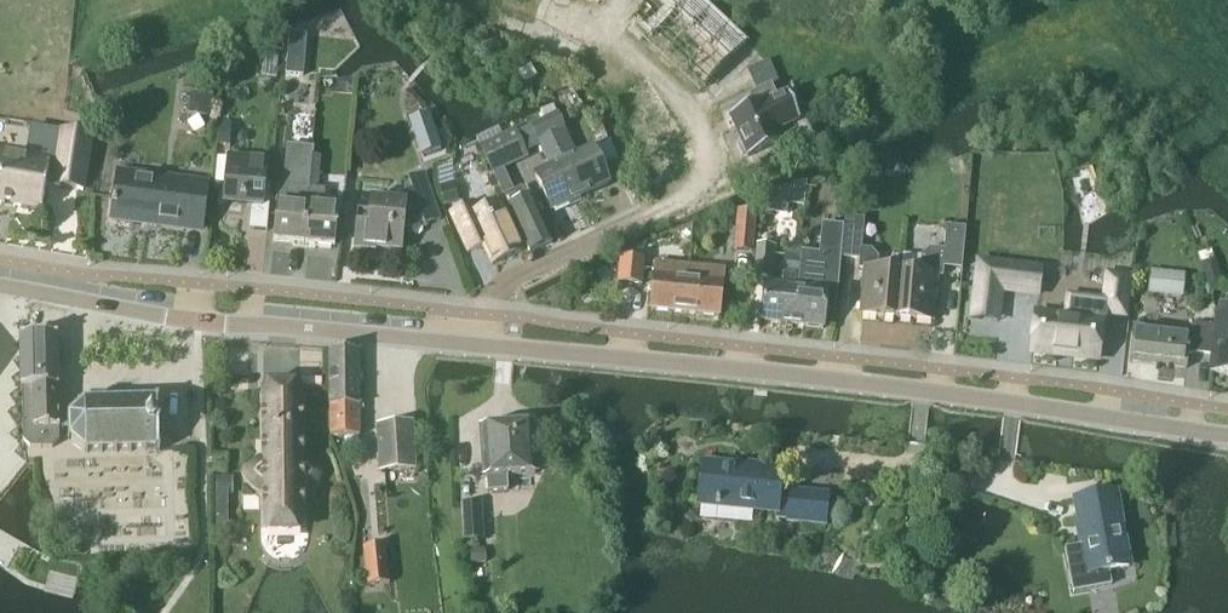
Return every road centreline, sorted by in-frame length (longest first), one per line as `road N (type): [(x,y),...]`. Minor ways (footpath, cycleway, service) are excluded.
road 1 (tertiary): [(1227,435),(623,357),(199,321),(0,287)]

